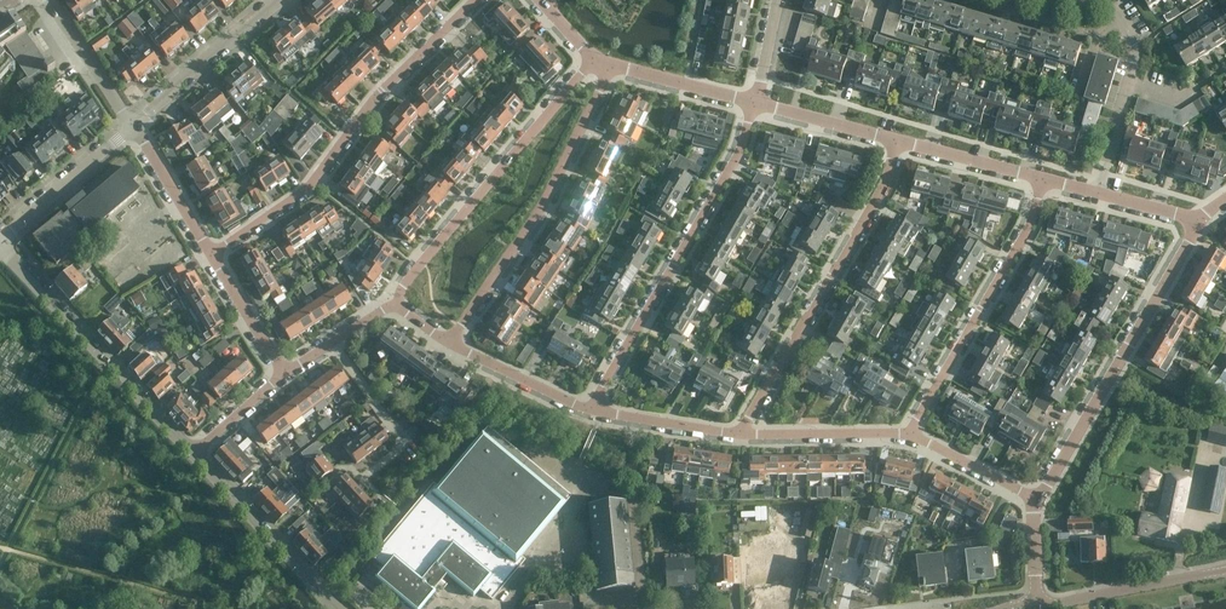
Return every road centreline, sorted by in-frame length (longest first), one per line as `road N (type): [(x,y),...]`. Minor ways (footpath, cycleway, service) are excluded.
road 1 (residential): [(212,252),(310,188),(347,138),(481,0)]
road 2 (residential): [(756,104),(737,158),(590,409)]
road 3 (residential): [(742,435),(876,200),(894,142)]
road 4 (residential): [(451,347),(554,198),(610,66)]
road 5 (residential): [(1036,499),(1197,220)]
road 6 (residential): [(381,303),(581,59)]
road 7 (residential): [(1040,180),(1030,226),(908,434)]
road 8 (residential): [(196,456),(0,246)]
road 9 (residential): [(339,608),(196,456)]
road 10 (residential): [(1225,569),(1037,605)]
road 11 (unclassified): [(132,123),(276,0)]
road 12 (unclassified): [(0,237),(132,123)]
road 13 (residential): [(908,434),(742,435)]
road 14 (residential): [(742,435),(590,409)]
road 15 (residential): [(590,409),(451,347)]
road 16 (residential): [(212,252),(132,123)]
road 17 (residential): [(132,123),(44,0)]
road 18 (residential): [(1040,180),(894,142)]
road 19 (residential): [(756,104),(610,66)]
road 20 (residential): [(1036,499),(908,434)]
road 21 (residential): [(894,142),(756,104)]
road 22 (residential): [(279,375),(212,252)]
road 23 (residential): [(400,446),(331,339)]

